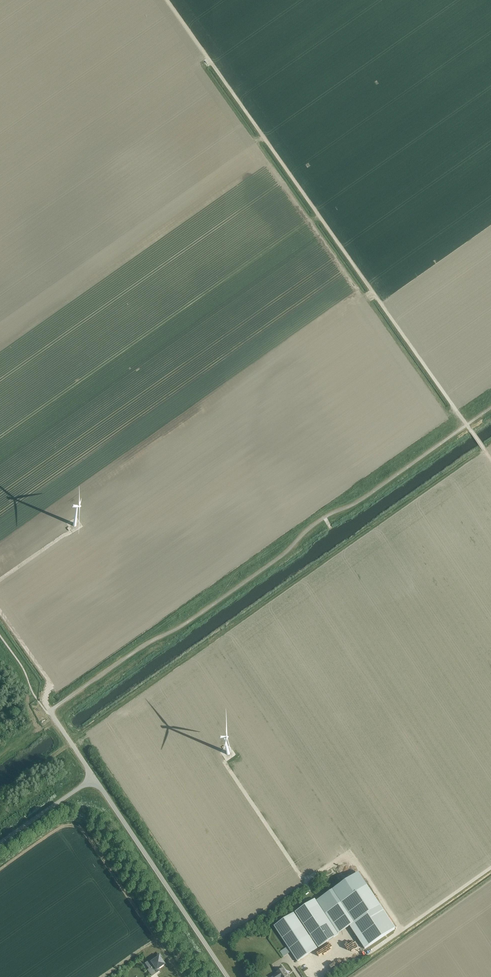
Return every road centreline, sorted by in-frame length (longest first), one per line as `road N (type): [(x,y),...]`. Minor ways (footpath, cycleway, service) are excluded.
road 1 (unclassified): [(227,976),(94,779)]

